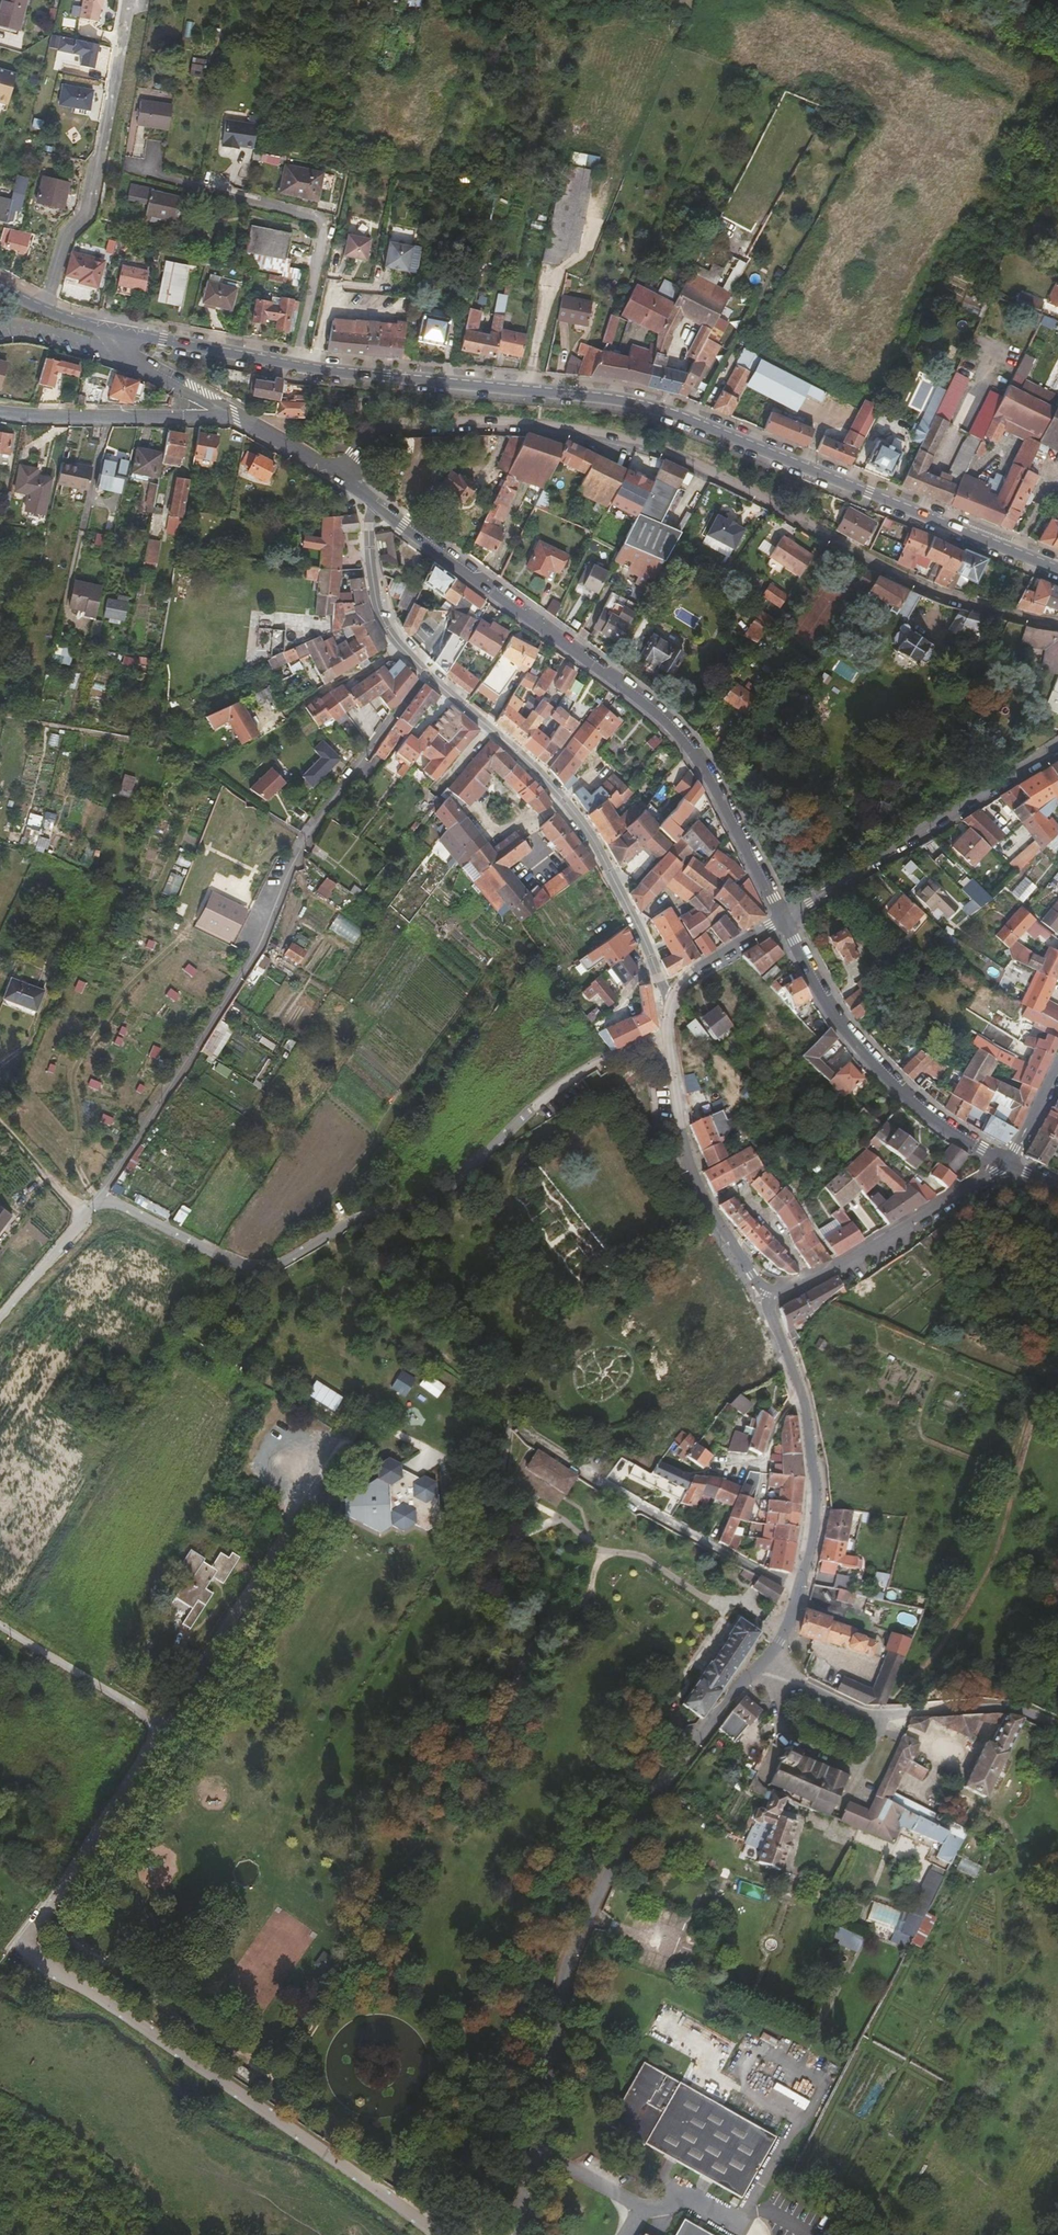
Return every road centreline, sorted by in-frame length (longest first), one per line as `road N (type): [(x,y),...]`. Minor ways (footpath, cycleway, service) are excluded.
road 1 (secondary): [(1057,570),(681,416),(614,400),(323,374),(125,336)]
road 2 (residential): [(336,475),(367,432),(398,422),(575,427),(628,437),(775,505),(882,569),(936,592),(1057,624)]
road 3 (residential): [(161,1731),(23,1945),(440,2234)]
road 4 (residential): [(668,1032),(570,1083),(429,1211),(355,1223),(249,1273),(103,1197)]
road 5 (residential): [(510,2234),(578,1946),(623,1848),(754,1674)]
road 6 (residential): [(430,677),(309,843),(272,934),(103,1197)]
road 7 (secondary): [(365,497),(674,729),(784,919)]
road 8 (residential): [(430,677),(549,784),(627,905),(670,1002)]
road 9 (residential): [(344,1443),(161,1731)]
road 10 (secondary): [(784,919),(830,1011),(870,1062),(926,1115),(1007,1165)]
road 11 (residential): [(518,1425),(688,1538),(799,1593)]
road 12 (residential): [(127,0),(85,215),(62,239),(41,309)]
road 13 (residential): [(1057,755),(784,919)]
road 14 (residential): [(799,1593),(819,1500),(811,1418),(769,1300)]
road 15 (residential): [(668,1032),(703,1199),(769,1300)]
road 16 (track): [(41,1918),(274,2082)]
road 17 (residential): [(769,1300),(1007,1165)]
road 18 (secondary): [(0,412),(230,415)]
road 19 (residential): [(754,1674),(772,1694),(775,1723),(861,1770),(880,1736),(874,1716)]
road 20 (residential): [(365,497),(382,611),(430,677)]
road 21 (residential): [(0,1624),(161,1731)]
road 22 (residential): [(874,1716),(1000,1704),(1057,1722)]
road 23 (residential): [(103,1197),(0,1321)]
road 24 (track): [(610,1093),(690,1221)]
road 25 (residential): [(784,919),(700,966),(670,1002)]
road 26 (secondary): [(125,336),(123,353),(230,415)]
road 27 (track): [(89,1214),(0,1121)]
road 28 (residential): [(767,1658),(784,1676),(874,1716)]
road 29 (secondary): [(230,415),(336,475)]

